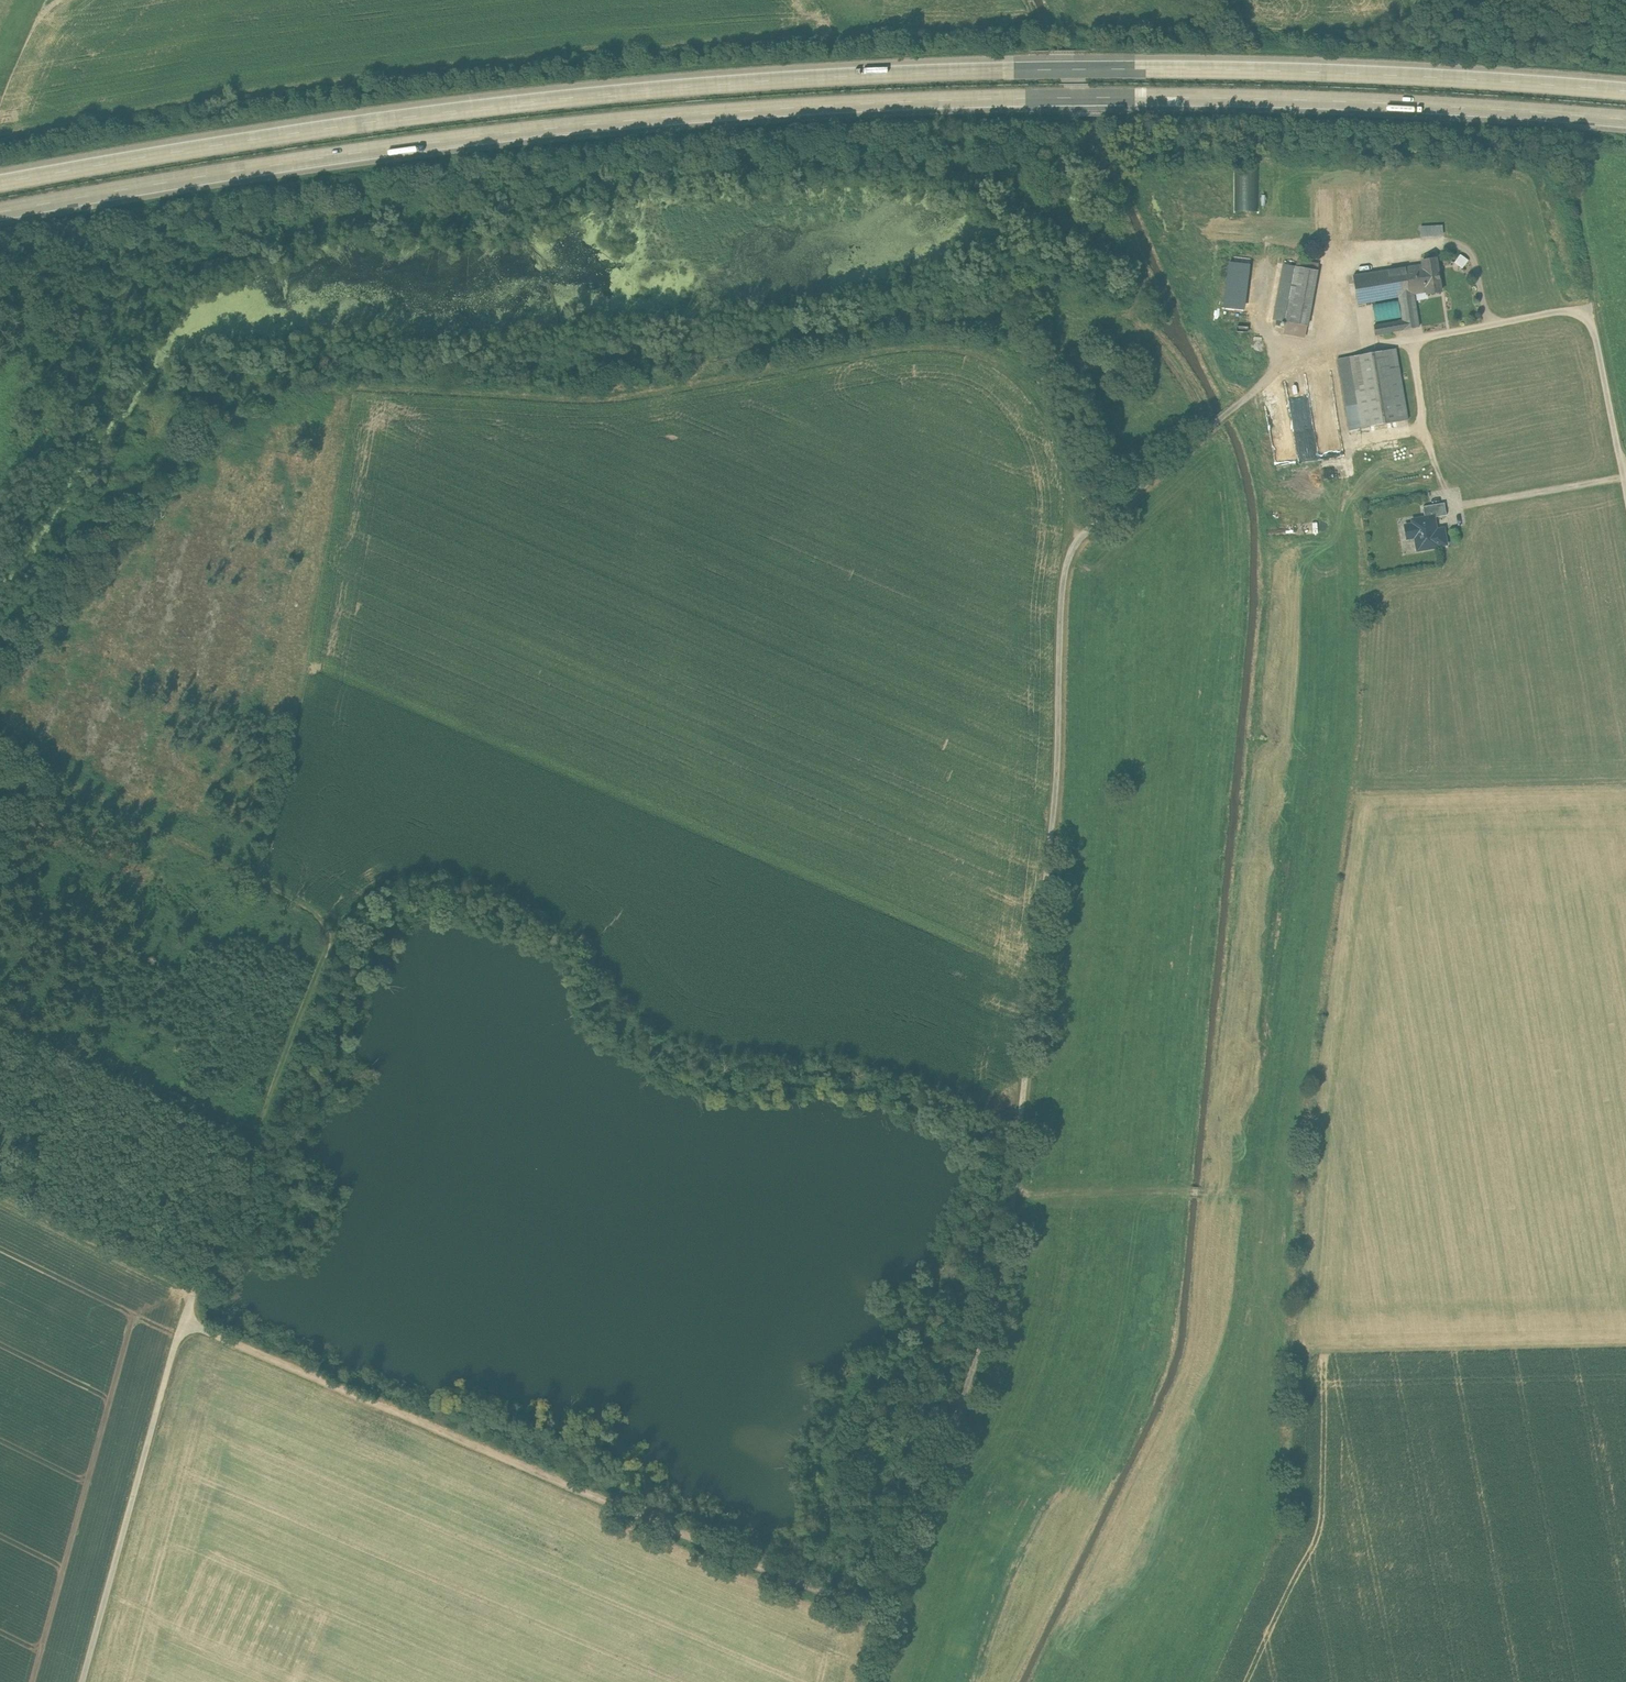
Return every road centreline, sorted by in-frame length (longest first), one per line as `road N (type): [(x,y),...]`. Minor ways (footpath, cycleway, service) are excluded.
road 1 (track): [(862,1681),(1003,1259),(1057,764),(1061,589),(1073,549),(1088,527),(1275,370),(1341,346),(1578,308),(1593,326),(1621,462)]
road 2 (motorway): [(0,212),(439,142),(788,108),(1135,97),(1625,119)]
road 3 (motorway): [(1625,91),(1234,70),(802,79),(450,112),(0,183)]
road 4 (track): [(82,1681),(178,1338),(321,937),(302,907),(59,776)]
road 5 (track): [(880,1612),(184,1322)]
road 6 (track): [(1412,337),(1424,427),(1458,502),(1624,478)]
road 7 (track): [(1489,325),(1464,248),(1384,251),(1335,271),(1331,293),(1341,346)]
road 8 (track): [(193,1294),(0,1202)]

